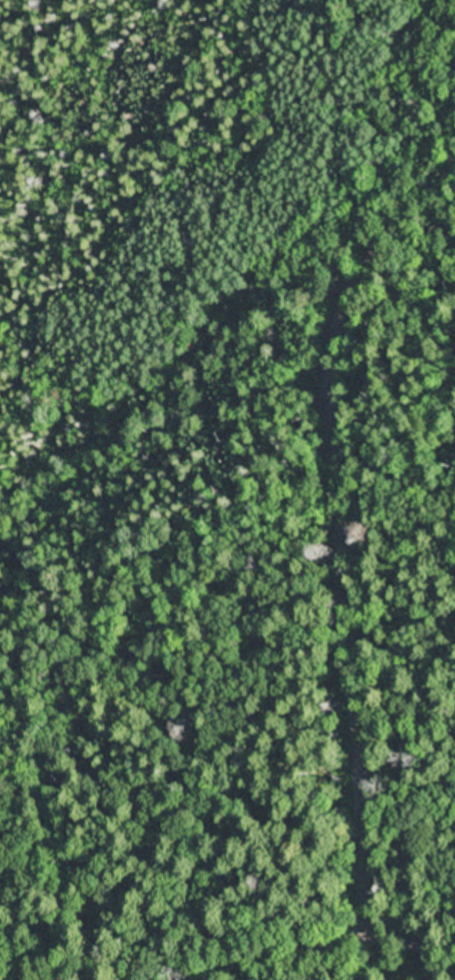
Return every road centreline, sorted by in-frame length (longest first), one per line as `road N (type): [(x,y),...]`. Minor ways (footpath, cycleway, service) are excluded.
road 1 (residential): [(363,938),(341,284),(361,213),(454,106)]
road 2 (residential): [(200,979),(363,938),(454,944)]

